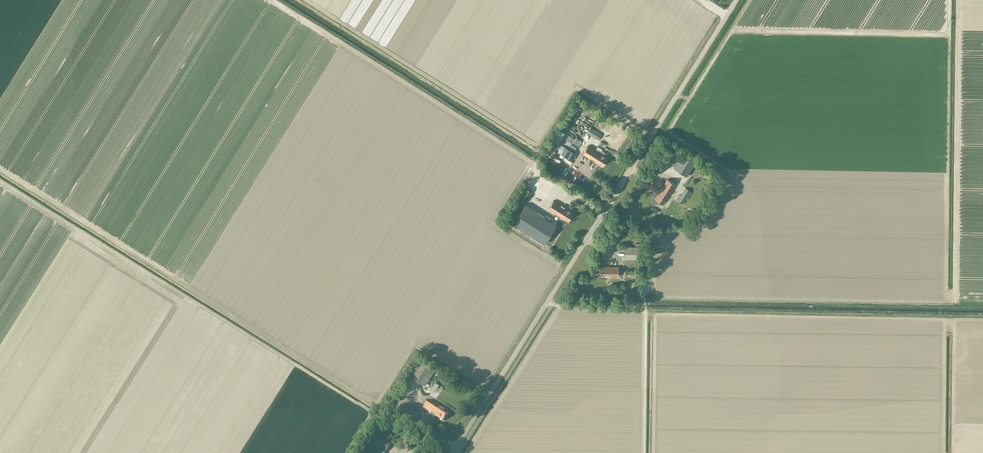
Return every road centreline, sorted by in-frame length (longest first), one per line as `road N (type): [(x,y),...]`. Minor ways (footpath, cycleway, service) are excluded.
road 1 (unclassified): [(452,452),(736,0)]

